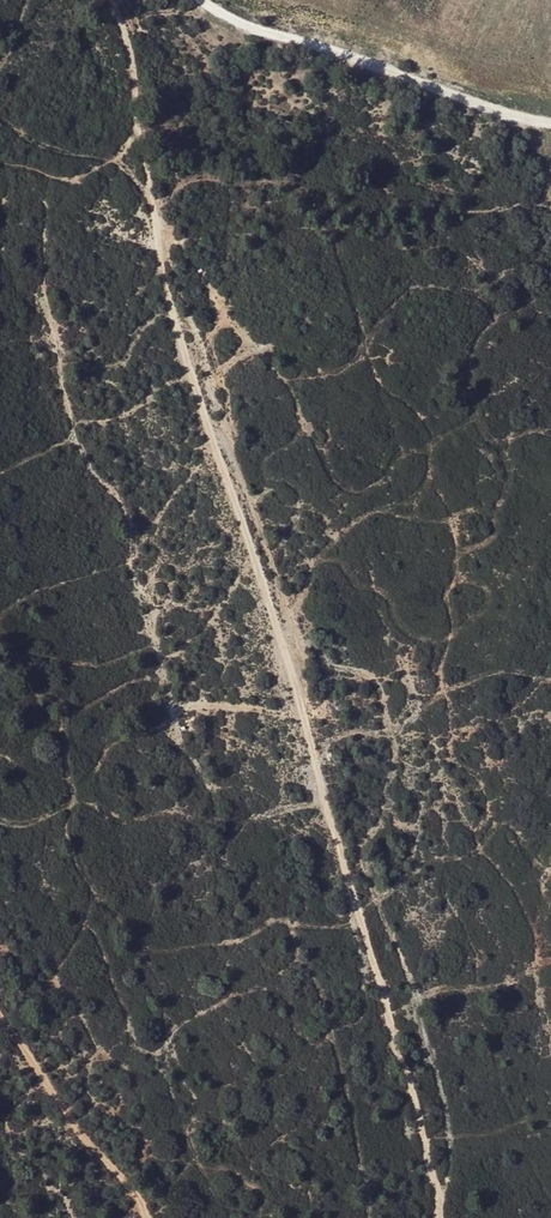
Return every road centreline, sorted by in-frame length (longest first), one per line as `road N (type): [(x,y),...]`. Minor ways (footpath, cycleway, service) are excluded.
road 1 (track): [(124,0),(148,86),(167,286),(304,686),(457,1198),(454,1217)]
road 2 (unclassified): [(550,127),(222,22),(199,0)]
road 3 (track): [(151,1217),(152,1204),(0,1013)]

